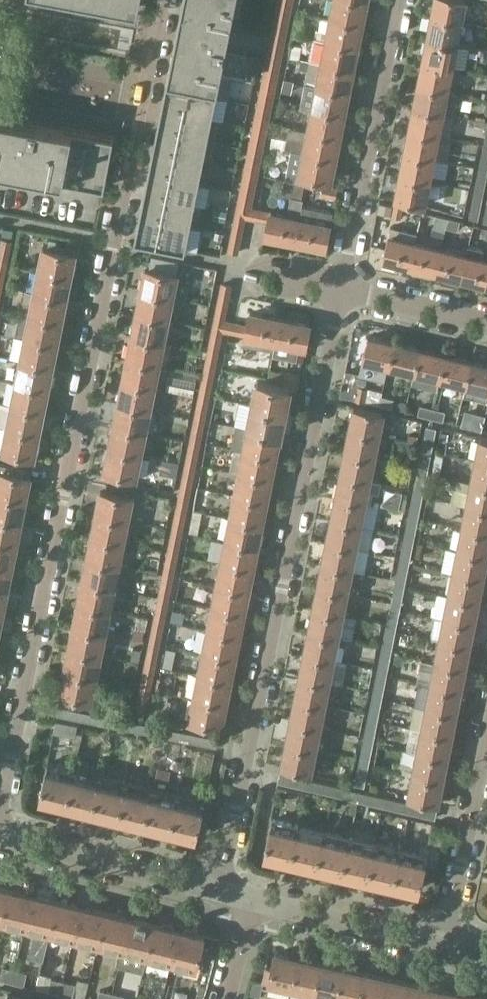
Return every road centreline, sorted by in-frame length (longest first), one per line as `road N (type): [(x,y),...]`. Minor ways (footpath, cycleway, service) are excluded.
road 1 (residential): [(0,797),(158,22)]
road 2 (residential): [(217,892),(342,289)]
road 3 (residential): [(342,289),(401,0)]
road 4 (residential): [(217,892),(0,837)]
road 5 (residential): [(445,945),(486,735)]
road 6 (residential): [(445,945),(255,900)]
road 7 (residential): [(486,324),(342,289)]
road 8 (residential): [(158,22),(31,0)]

